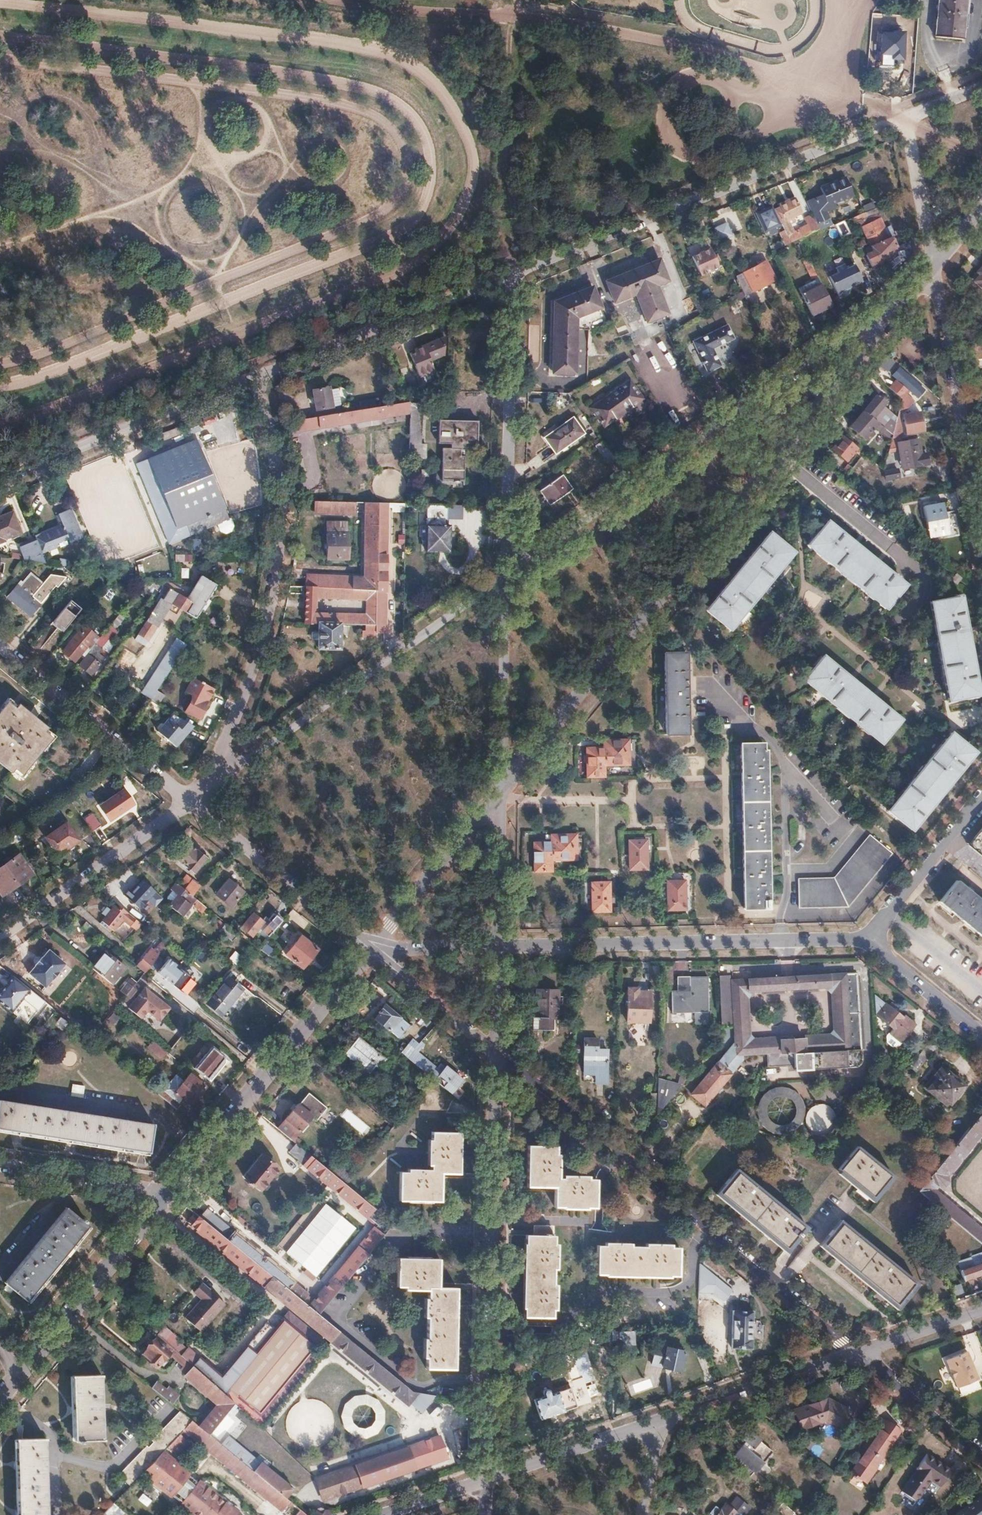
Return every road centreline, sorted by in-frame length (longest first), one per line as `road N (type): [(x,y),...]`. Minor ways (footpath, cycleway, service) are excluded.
road 1 (residential): [(501,787),(933,268)]
road 2 (residential): [(503,575),(933,268)]
road 3 (residential): [(497,1057),(863,1353)]
road 4 (unclassified): [(262,377),(277,530),(263,622),(233,720),(186,800)]
road 5 (residential): [(508,277),(901,121)]
road 6 (residential): [(497,1057),(489,1476)]
road 7 (residential): [(186,800),(503,575)]
road 8 (residential): [(867,940),(499,948)]
road 9 (residential): [(170,1193),(367,947)]
road 10 (residential): [(503,575),(508,277)]
road 11 (residential): [(0,482),(262,377)]
road 12 (residential): [(262,377),(508,277)]
road 13 (residential): [(981,524),(933,268)]
road 14 (residential): [(13,1383),(170,1193)]
road 15 (residential): [(186,800),(0,648)]
road 16 (residential): [(367,947),(186,800)]
road 17 (residential): [(0,936),(186,800)]
road 18 (residential): [(501,787),(503,575)]
road 19 (residential): [(367,947),(501,787)]
road 20 (residential): [(489,1476),(680,1413)]
road 21 (residential): [(680,1413),(863,1353)]
road 22 (residential): [(867,940),(981,801)]
road 23 (residential): [(170,1193),(0,1168)]
road 24 (residential): [(367,947),(497,1057)]
road 25 (residential): [(499,948),(501,787)]
road 26 (residential): [(863,1353),(981,1452)]
road 27 (unclassified): [(901,121),(933,268)]
road 28 (residential): [(981,1033),(867,940)]
road 29 (residential): [(499,948),(367,947)]
road 30 (residential): [(863,1353),(981,1312)]

